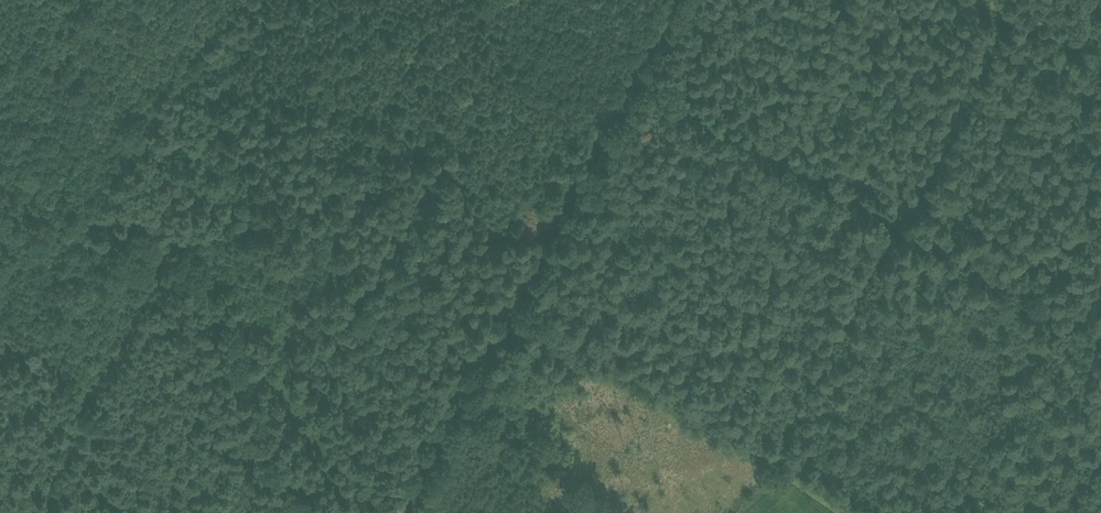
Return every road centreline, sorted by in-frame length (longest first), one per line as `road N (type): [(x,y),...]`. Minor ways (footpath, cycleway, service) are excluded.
road 1 (track): [(668,0),(390,512)]

